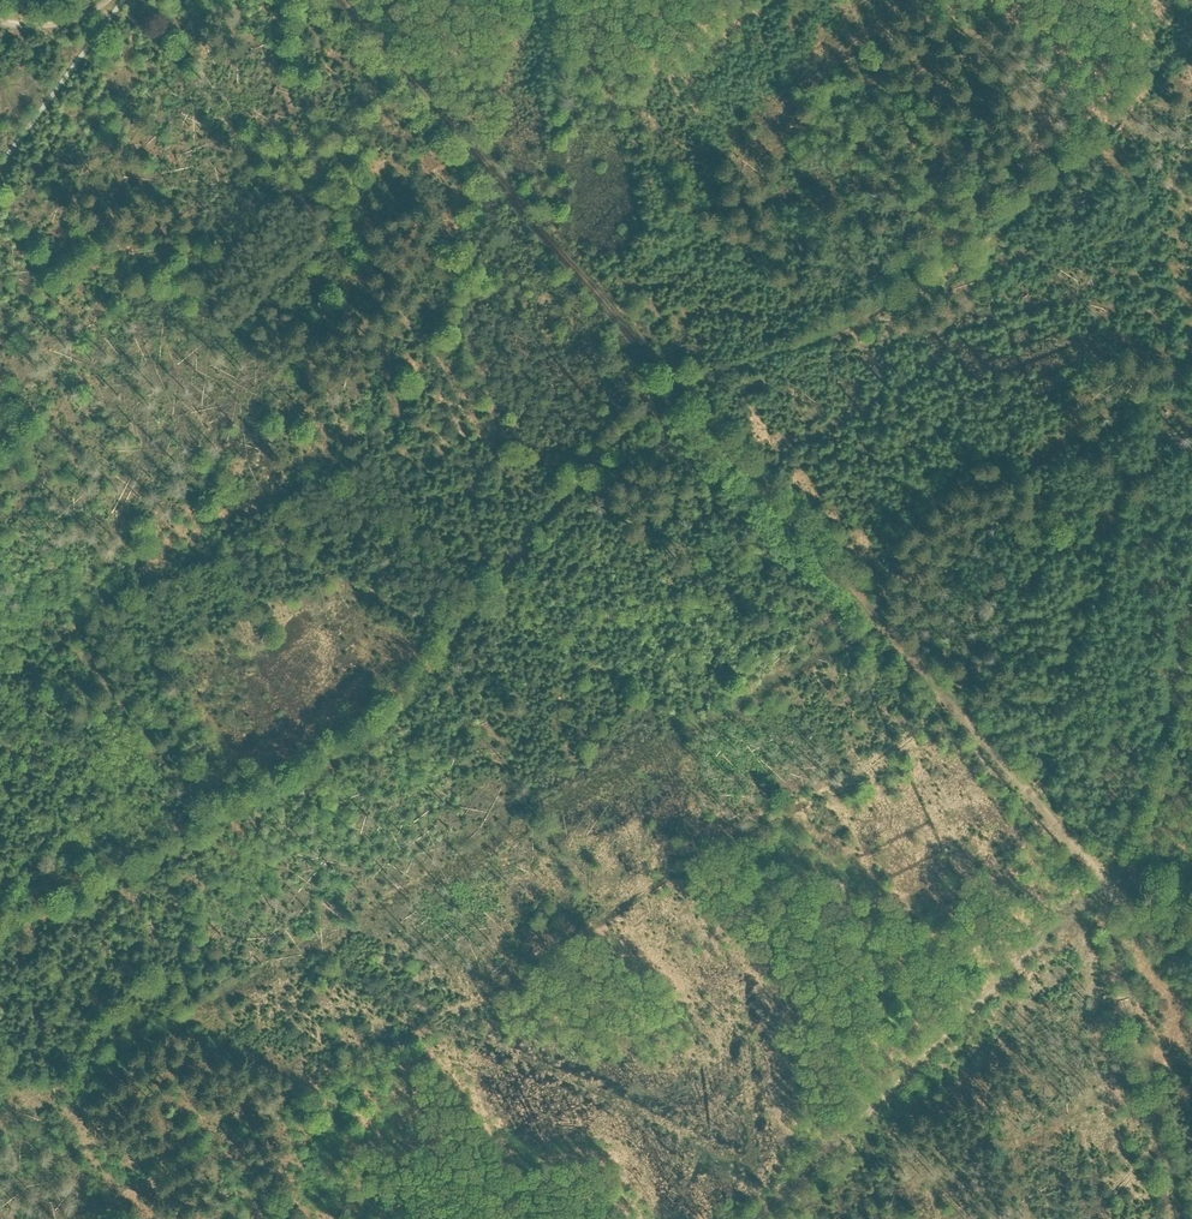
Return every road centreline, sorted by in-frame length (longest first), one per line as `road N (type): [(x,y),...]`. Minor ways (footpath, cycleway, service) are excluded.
road 1 (track): [(1105,881),(341,0)]
road 2 (track): [(757,1218),(1105,881)]
road 3 (track): [(1181,1218),(1105,881)]
road 4 (track): [(1105,881),(1181,655),(1191,653)]
road 5 (track): [(1191,979),(1105,881)]

